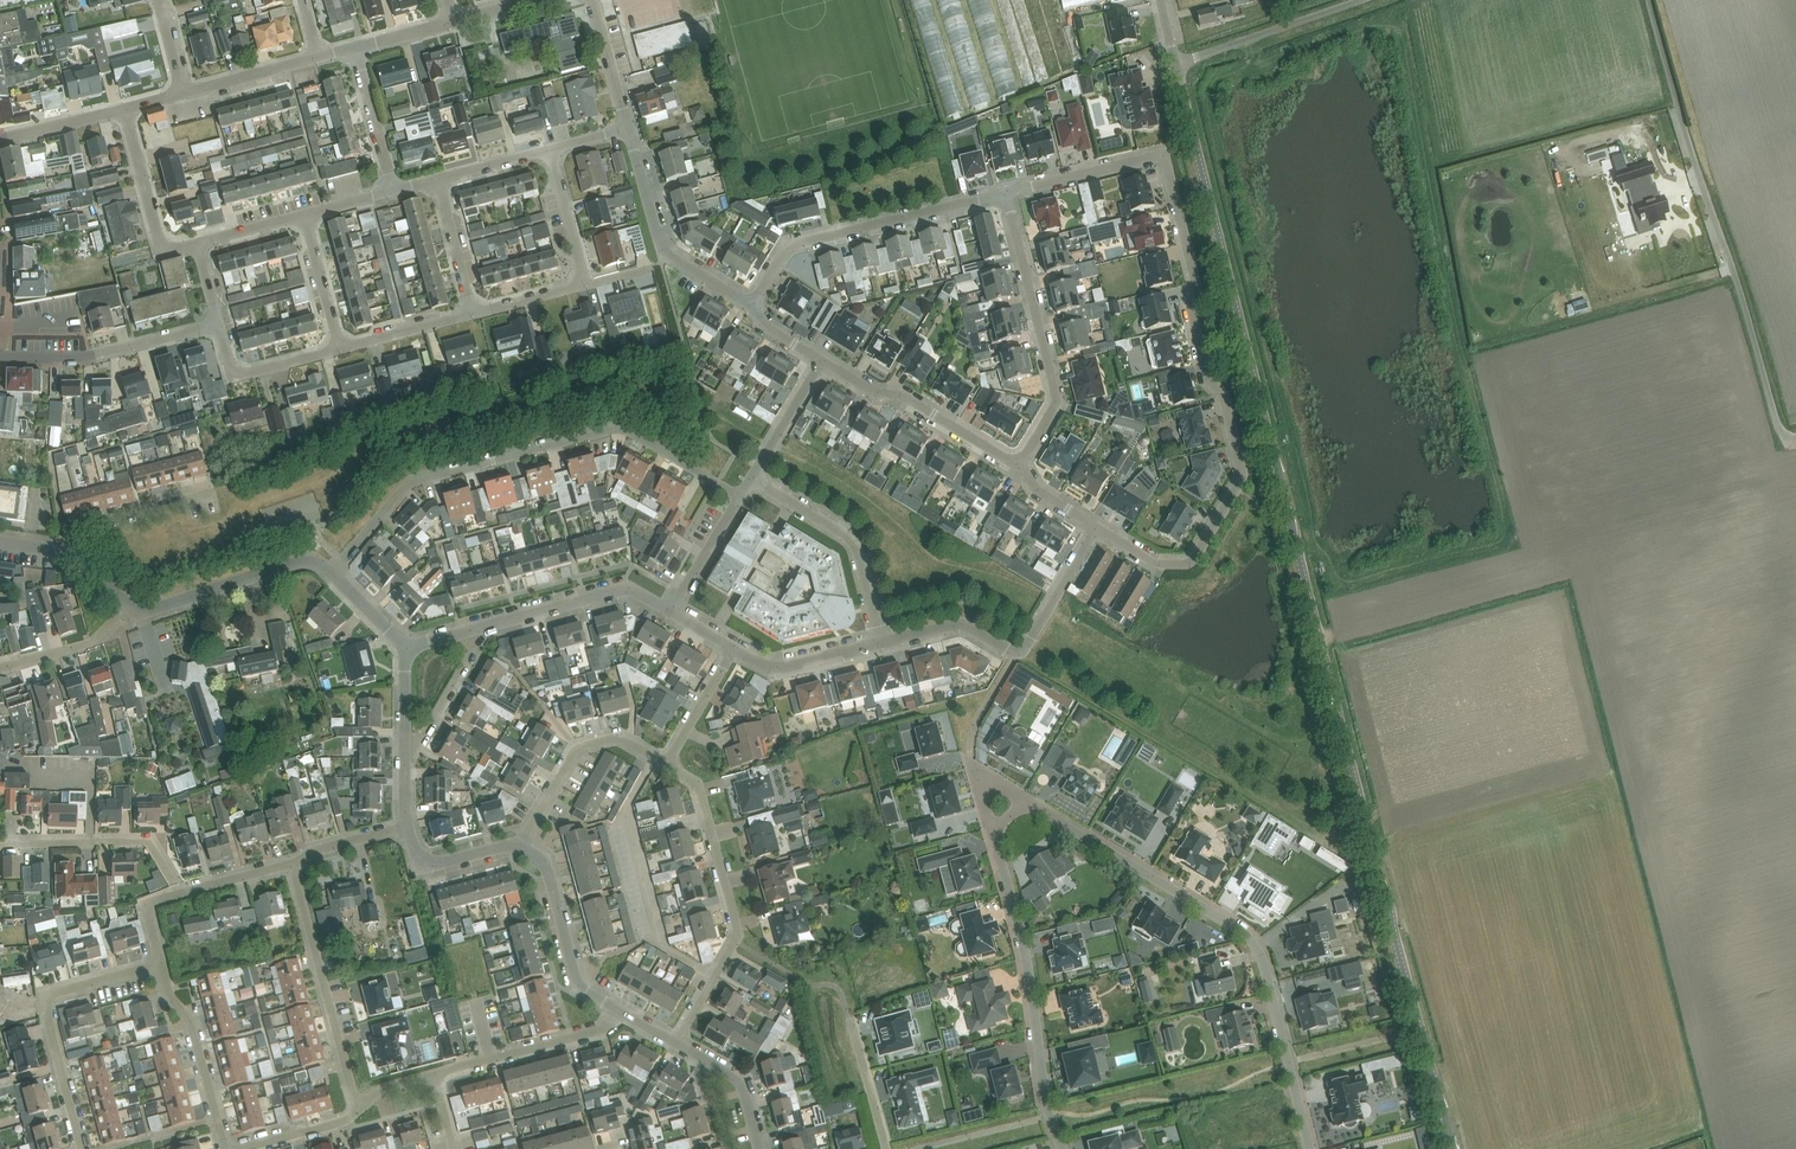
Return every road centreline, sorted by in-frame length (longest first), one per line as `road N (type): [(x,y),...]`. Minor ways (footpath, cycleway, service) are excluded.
road 1 (unclassified): [(1453,1148),(1175,64)]
road 2 (residential): [(1164,564),(1191,563),(1242,472),(1222,395),(1208,379),(1190,305),(1197,283),(1164,156),(1007,194)]
road 3 (residential): [(332,571),(406,485),(615,428),(741,497)]
road 4 (residential): [(1310,1148),(1260,950),(1246,932),(1036,805)]
road 5 (unclassified): [(1647,0),(1775,425),(1795,440)]
road 6 (residential): [(1064,1148),(1050,1116),(993,831)]
road 7 (residential): [(882,643),(957,624),(1001,647),(1025,649),(1098,529)]
road 8 (residential): [(1007,194),(787,247),(754,303)]
road 9 (residential): [(1019,463),(1058,399),(1007,194)]
road 10 (residential): [(82,1148),(45,1003),(56,992),(161,964)]
road 11 (residential): [(713,978),(662,947),(626,814),(655,758)]
road 12 (residential): [(360,1106),(293,864)]
road 13 (residential): [(667,764),(698,783),(737,932),(713,978)]
road 14 (residential): [(754,303),(661,249),(628,127)]
road 15 (residential): [(1019,463),(901,394),(877,393),(821,360)]
road 16 (residential): [(882,643),(848,536),(752,479)]
road 17 (residential): [(0,355),(90,357),(217,323)]
road 18 (unclassified): [(131,608),(142,613),(301,558),(332,571)]
road 19 (residential): [(161,964),(147,910),(152,901),(293,864)]
road 20 (residential): [(478,628),(627,589),(671,612)]
road 21 (unclassified): [(524,848),(547,868),(579,989),(618,1010)]
road 22 (residential): [(524,848),(577,748),(616,736),(655,758)]
road 23 (residential): [(434,1074),(593,1034),(618,1010)]
road 24 (residential): [(225,1148),(189,1019),(171,998),(161,964)]
road 25 (unclassified): [(1175,64),(1359,0)]
road 26 (residential): [(173,880),(149,842),(0,843)]
road 27 (residential): [(198,244),(168,250),(159,240),(125,108)]
road 28 (residential): [(64,549),(71,531),(214,491)]
road 29 (residential): [(217,323),(241,375),(340,348)]
road 30 (residential): [(733,648),(774,668),(882,643)]
road 31 (residential): [(404,758),(475,646),(478,628)]
road 32 (residential): [(0,667),(90,643),(131,608)]
road 33 (residential): [(393,188),(357,48)]
road 34 (unclassified): [(678,1043),(744,1083),(760,1148)]
road 35 (unclassified): [(406,825),(415,854),(428,863),(524,848)]
road 36 (residential): [(583,286),(550,148)]
road 37 (residential): [(473,314),(437,178)]
road 38 (residential): [(182,91),(318,57)]
road 39 (residential): [(340,348),(303,214)]
road 40 (residential): [(752,479),(821,360)]
road 41 (residential): [(340,348),(473,314)]
road 42 (residential): [(887,1148),(849,1018)]
road 43 (residential): [(671,612),(741,497)]
road 44 (residential): [(667,764),(733,648)]
road 45 (residential): [(628,127),(593,0)]
road 46 (residential): [(238,1148),(343,1121),(360,1106)]
road 47 (residential): [(0,137),(125,108)]
road 48 (residential): [(293,864),(311,851),(406,825)]

